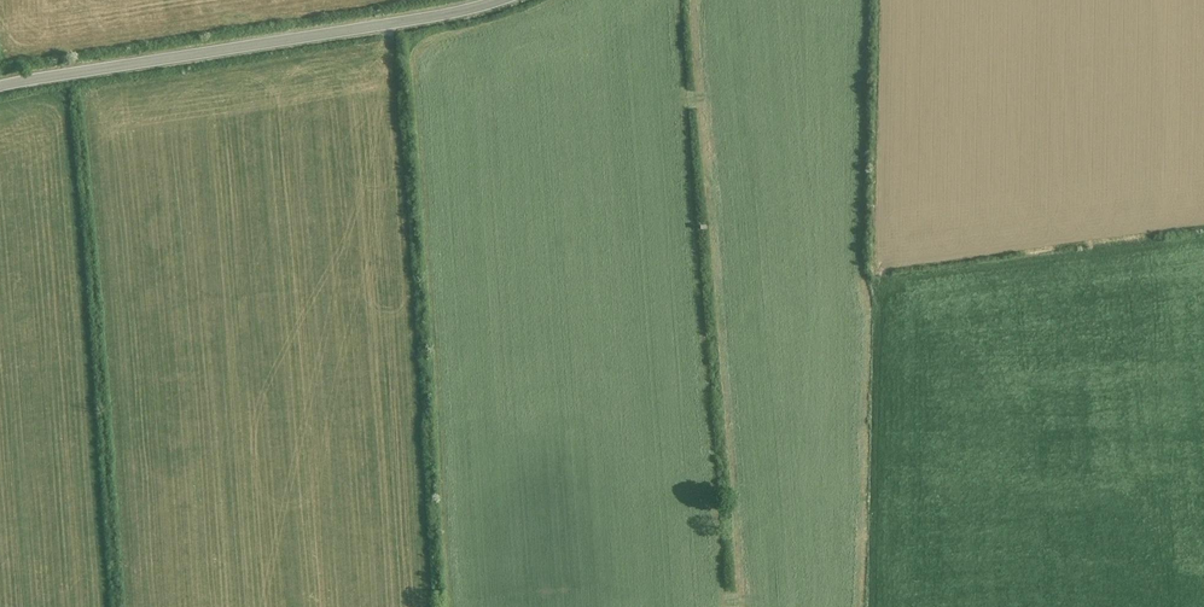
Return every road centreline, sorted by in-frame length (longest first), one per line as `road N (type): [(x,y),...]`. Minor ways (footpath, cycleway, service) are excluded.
road 1 (unclassified): [(0,87),(493,0)]

